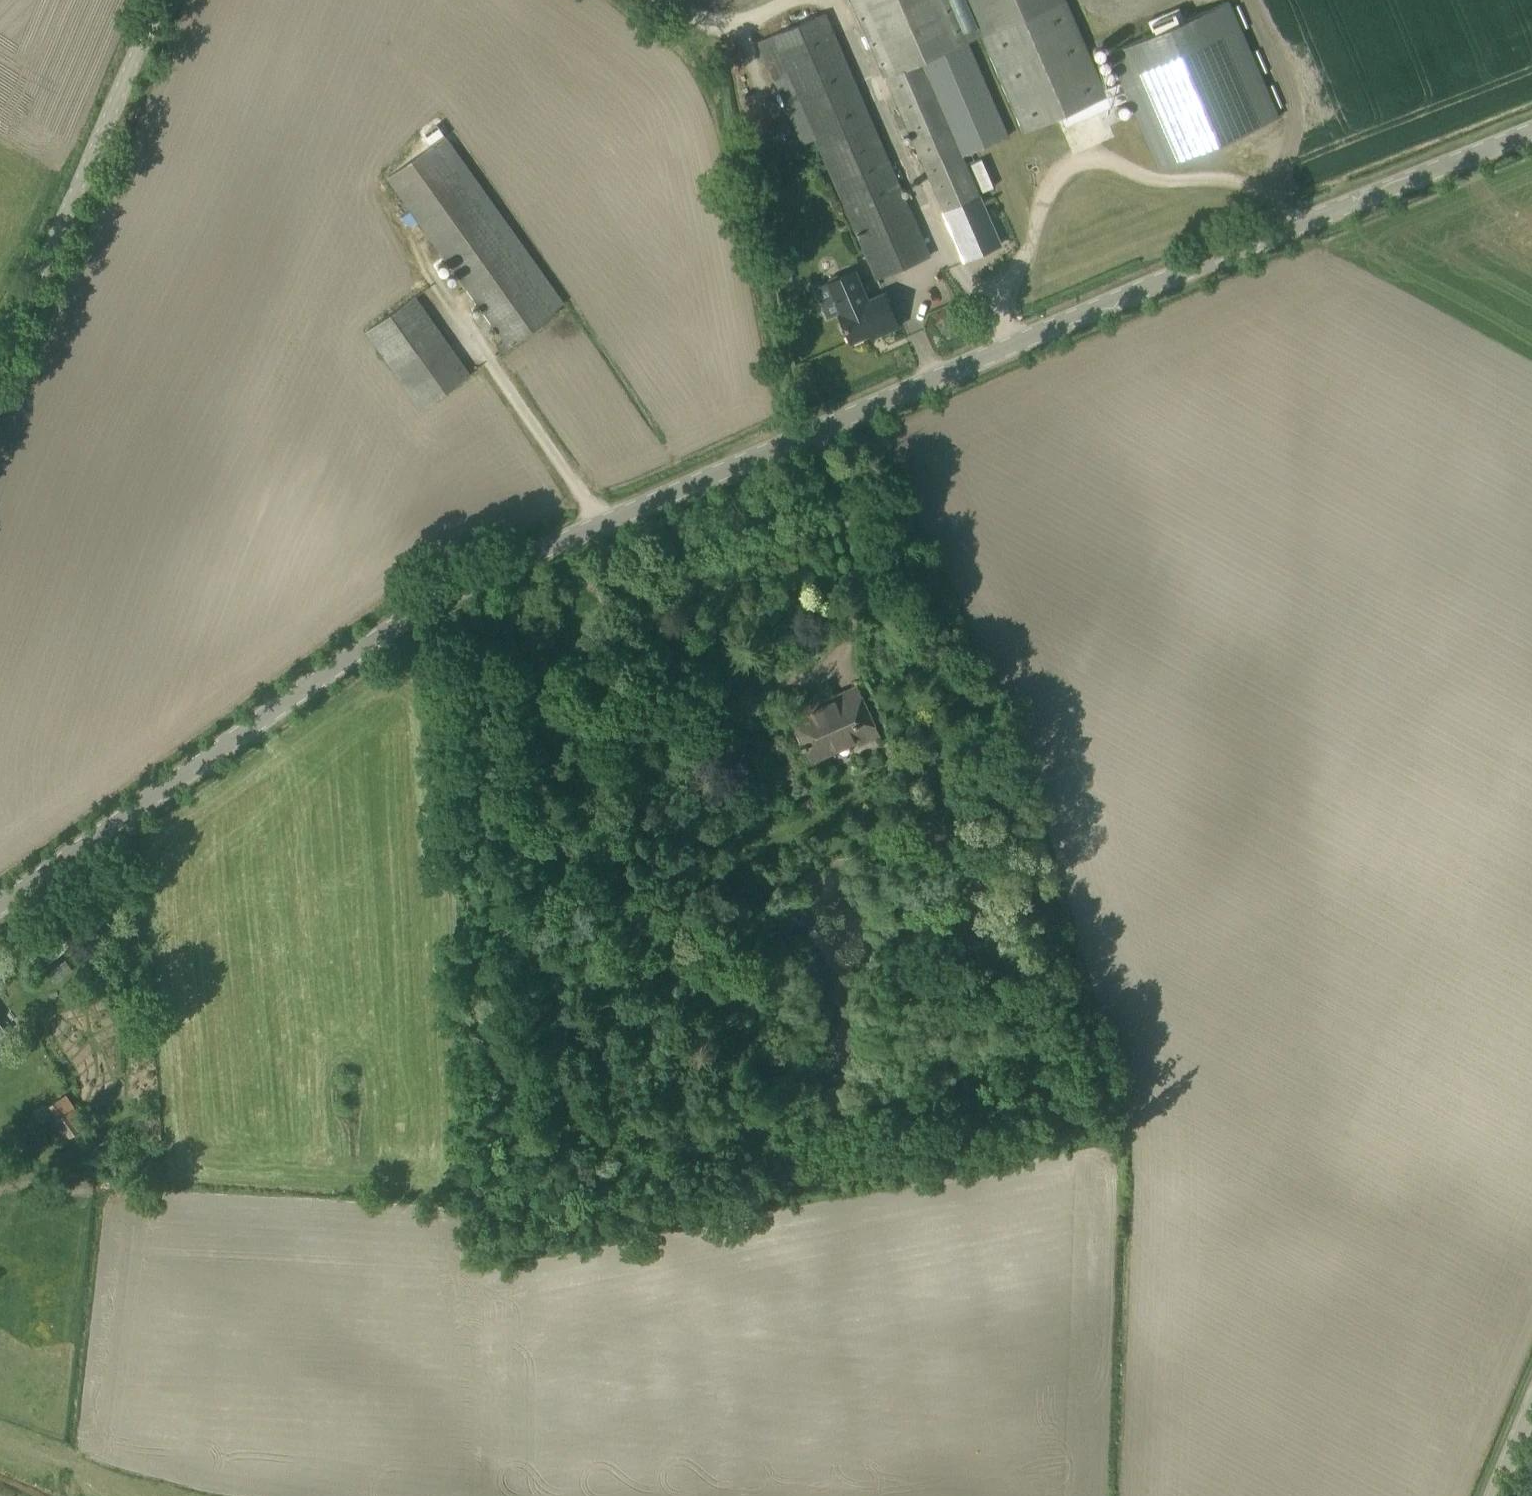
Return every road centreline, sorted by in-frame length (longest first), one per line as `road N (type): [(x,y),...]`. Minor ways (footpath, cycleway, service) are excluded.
road 1 (tertiary): [(0,909),(367,645),(493,573),(1182,272),(1531,130)]
road 2 (unclassified): [(0,353),(160,0)]

